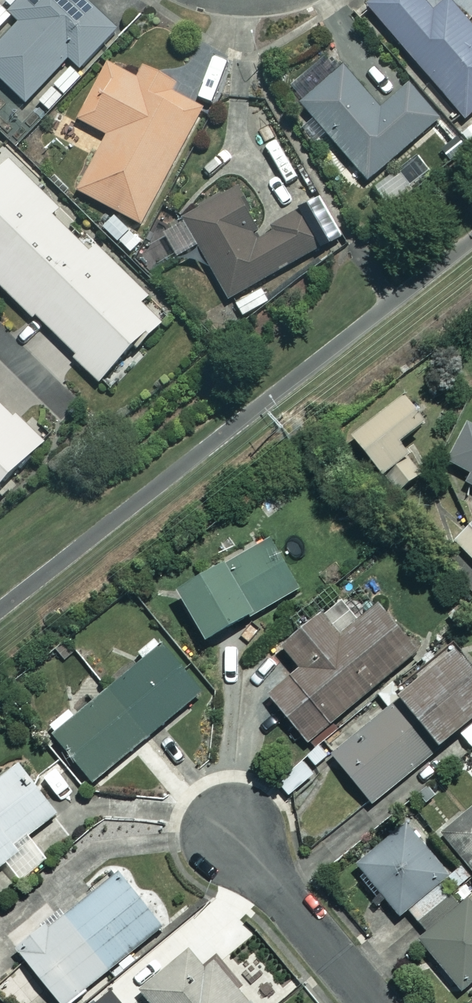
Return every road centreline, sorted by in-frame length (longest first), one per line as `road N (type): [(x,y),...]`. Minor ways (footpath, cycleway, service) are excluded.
road 1 (residential): [(227,830),(371,1002)]

